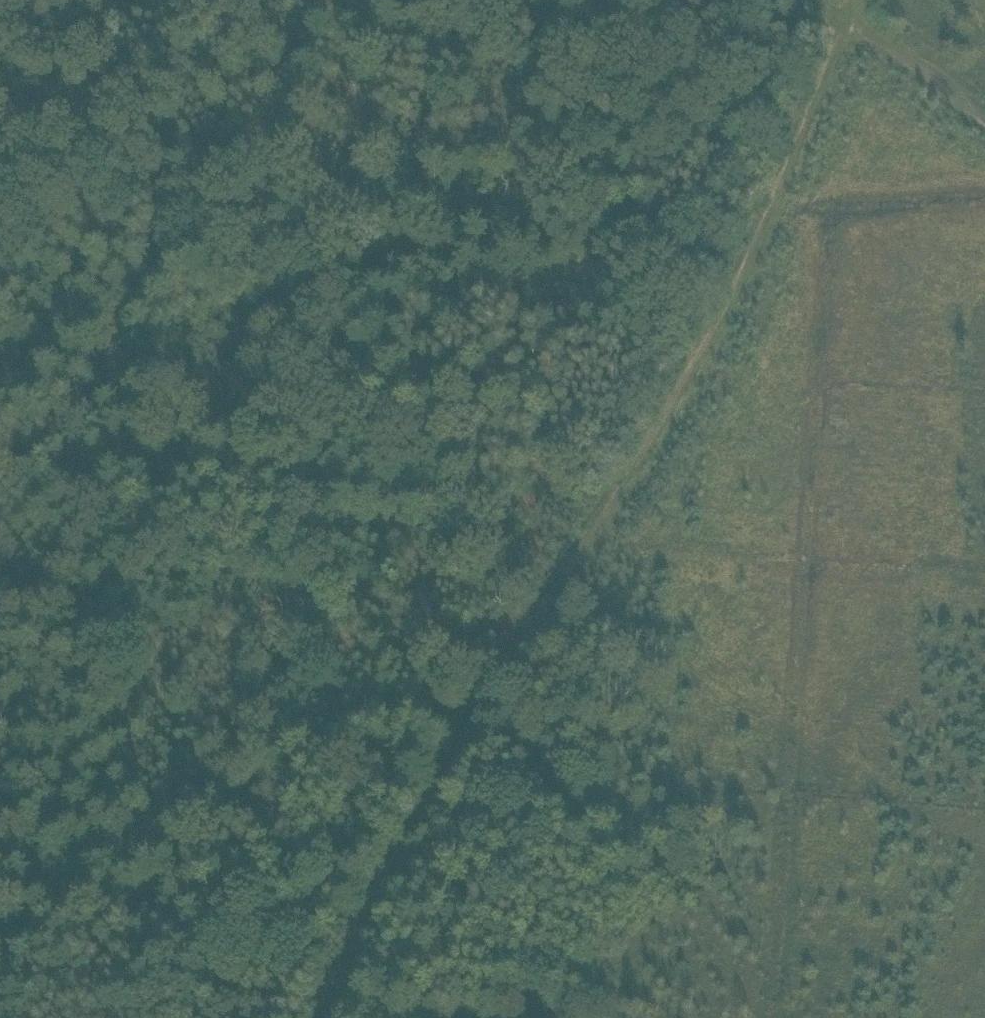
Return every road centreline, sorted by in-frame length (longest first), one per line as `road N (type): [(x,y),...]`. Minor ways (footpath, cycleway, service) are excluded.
road 1 (track): [(984,117),(885,40),(834,13)]

